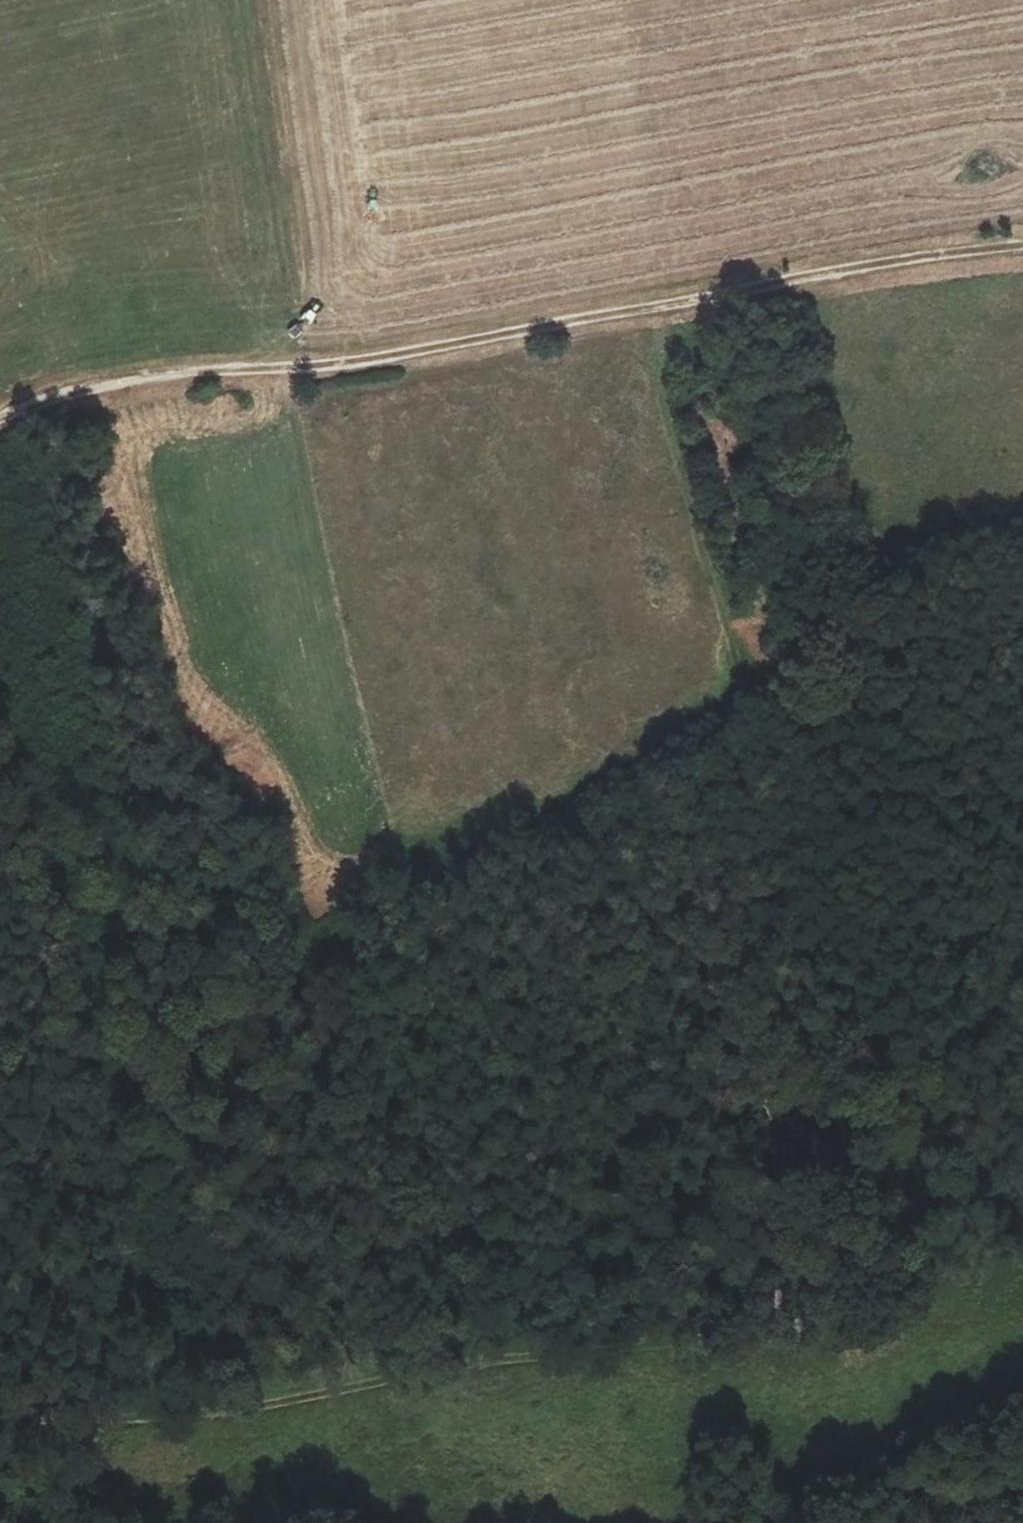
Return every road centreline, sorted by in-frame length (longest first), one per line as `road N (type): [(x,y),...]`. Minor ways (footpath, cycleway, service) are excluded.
road 1 (track): [(1022,1299),(690,1344),(564,1344),(401,1362),(190,1410),(82,1445),(23,1442),(0,1429)]
road 2 (track): [(0,418),(102,386),(378,361),(659,301),(1022,246)]

